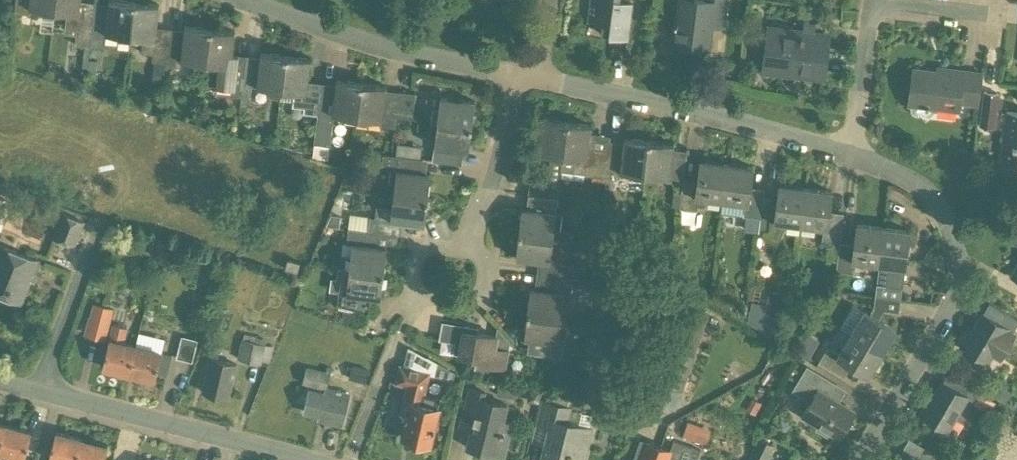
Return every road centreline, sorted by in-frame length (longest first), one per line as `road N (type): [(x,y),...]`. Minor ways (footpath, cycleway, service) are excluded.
road 1 (residential): [(860,459),(949,312),(959,272),(956,244),(933,197),(851,156)]
road 2 (residential): [(851,156),(539,78)]
road 3 (residential): [(308,459),(0,381)]
road 4 (residential): [(518,75),(379,47),(240,0)]
road 5 (residential): [(466,253),(504,146),(518,75)]
road 6 (residential): [(851,156),(872,0)]
road 7 (residential): [(466,253),(488,256),(483,303),(413,295)]
road 8 (residential): [(350,459),(402,332)]

